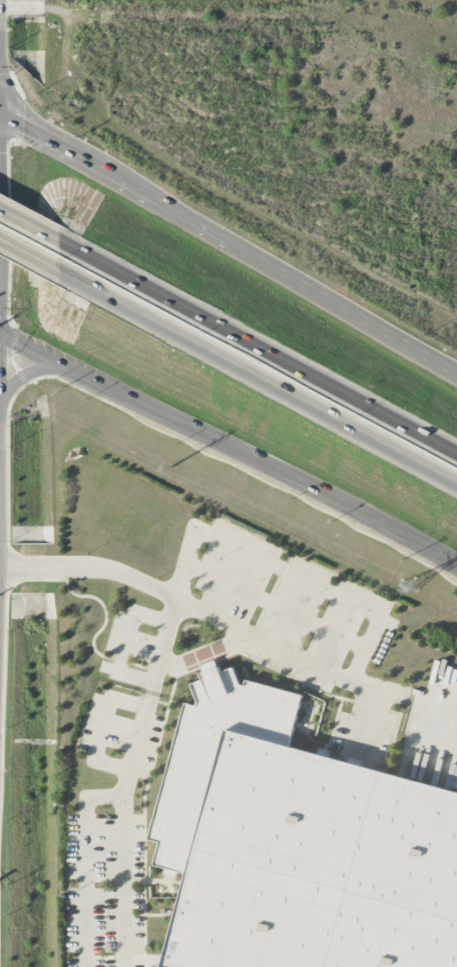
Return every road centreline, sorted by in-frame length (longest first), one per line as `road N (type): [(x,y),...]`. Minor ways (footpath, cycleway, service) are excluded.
road 1 (secondary): [(456,374),(0,120)]
road 2 (secondary): [(0,334),(456,565)]
road 3 (motorway): [(456,455),(58,240)]
road 4 (motorway): [(60,272),(456,486)]

